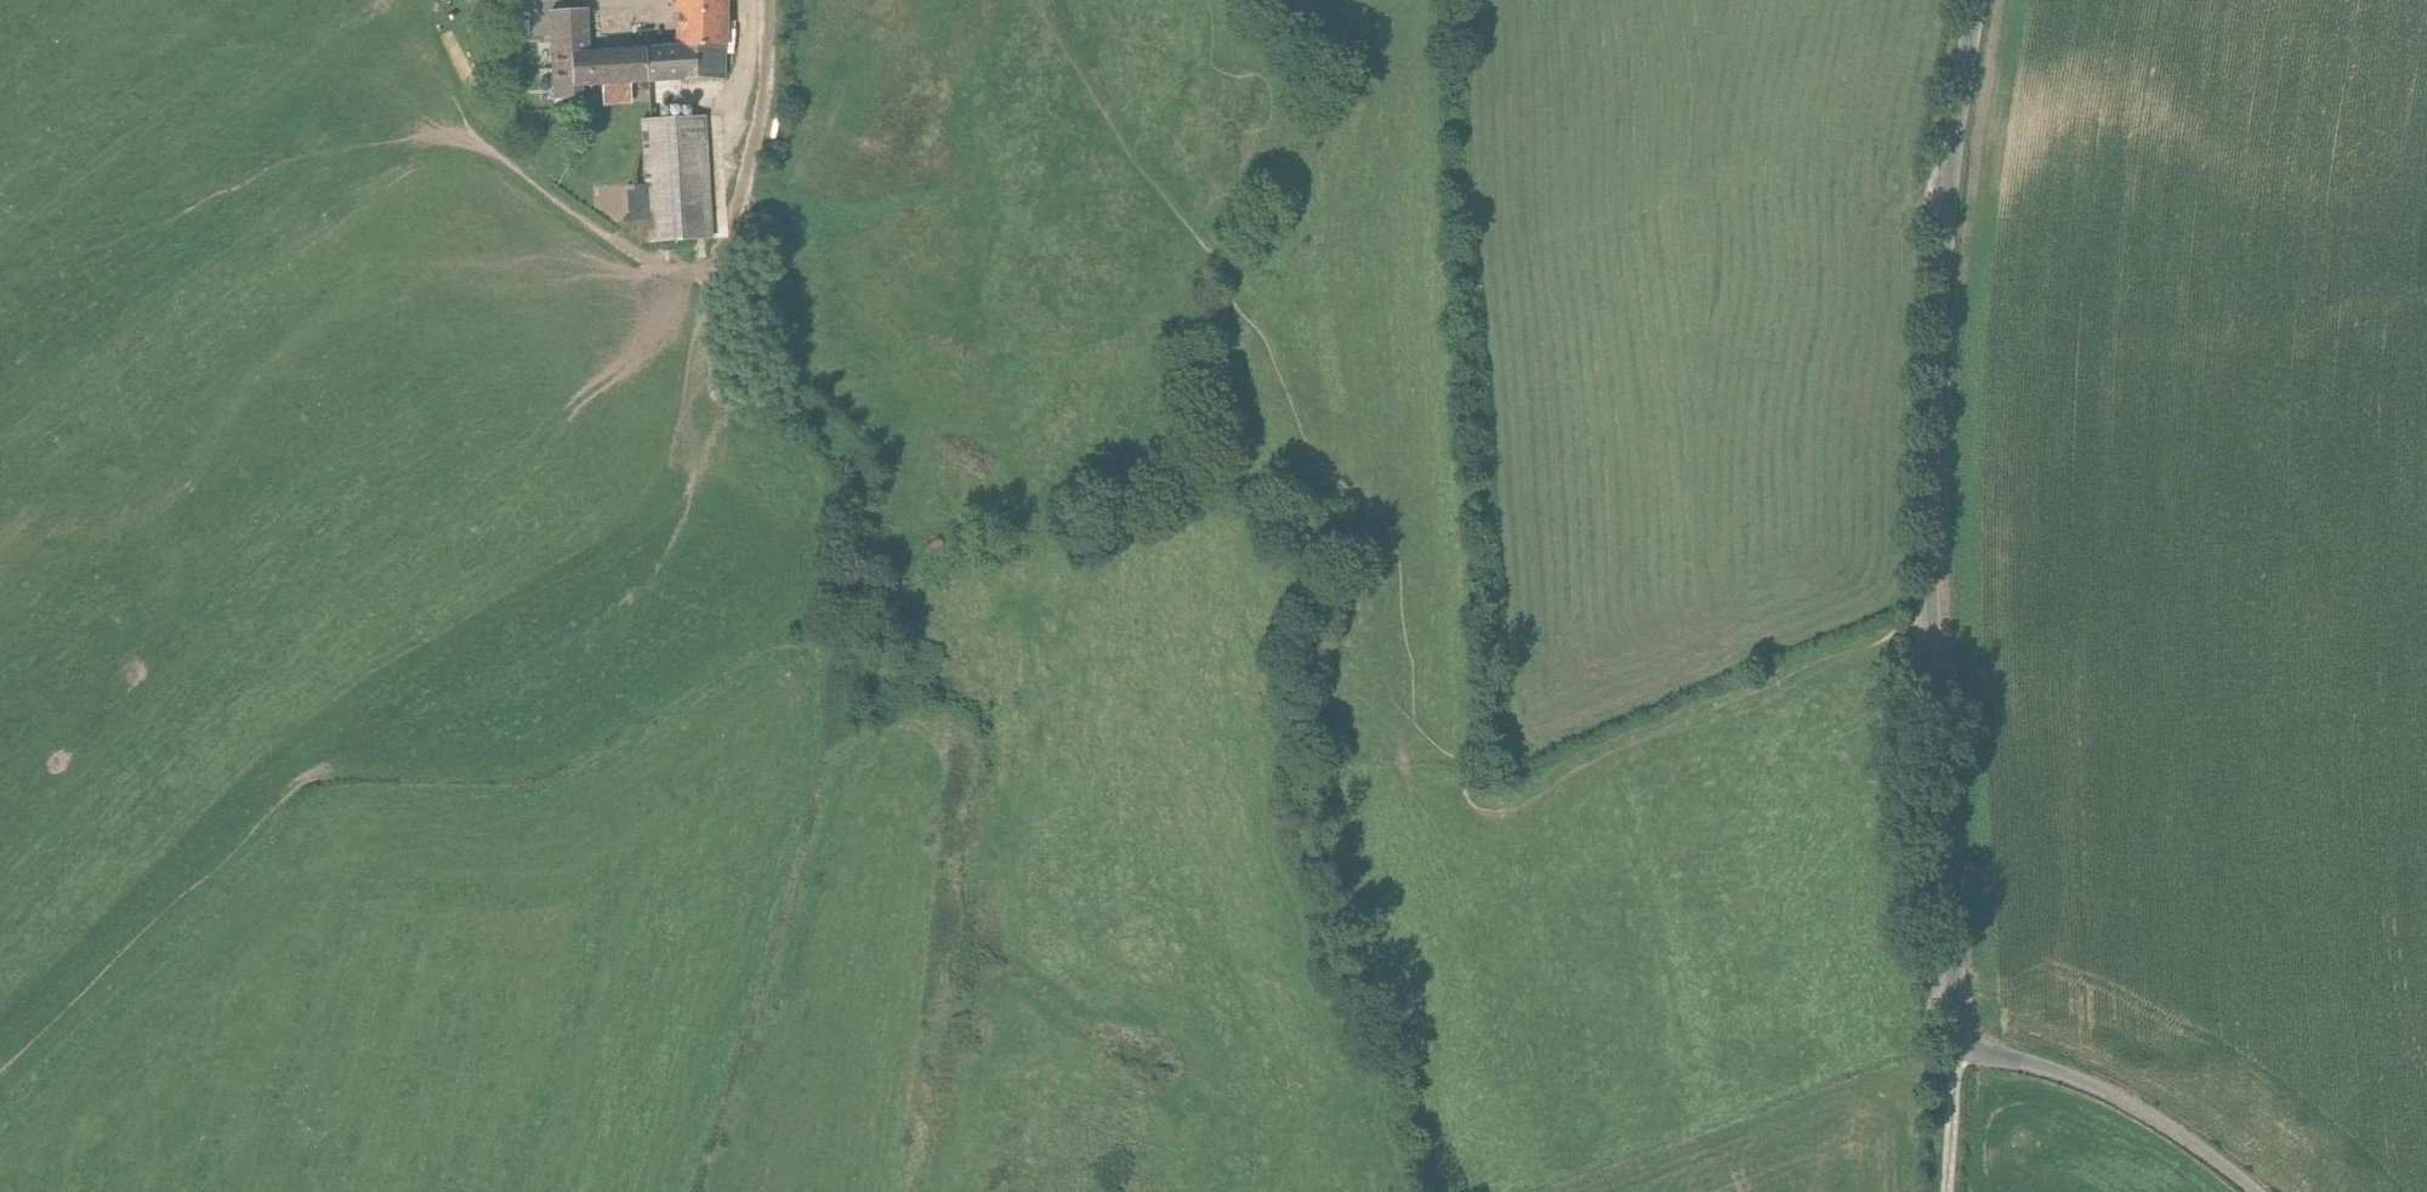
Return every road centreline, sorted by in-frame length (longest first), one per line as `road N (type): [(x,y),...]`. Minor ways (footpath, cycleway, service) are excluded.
road 1 (unclassified): [(2257,1191),(2114,1095),(2016,1058),(1956,1047),(1930,599),(1931,491),(1949,171),(1976,0)]

